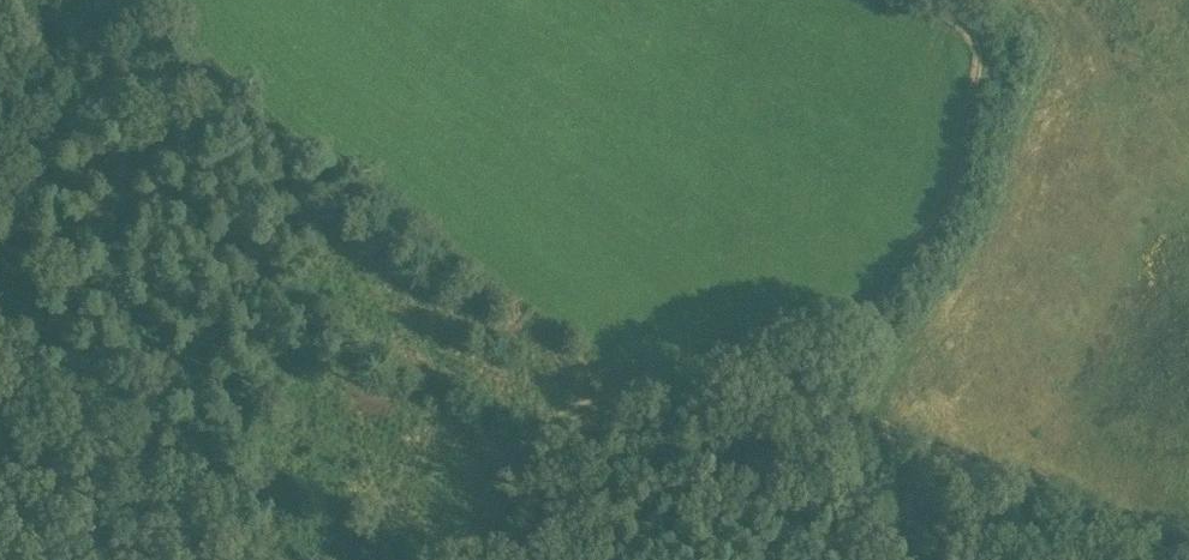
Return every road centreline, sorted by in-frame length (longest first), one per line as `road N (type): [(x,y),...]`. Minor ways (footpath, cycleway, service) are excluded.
road 1 (track): [(970,0),(981,36),(980,98),(939,213),(861,302),(803,332)]
road 2 (track): [(803,332),(616,407)]

